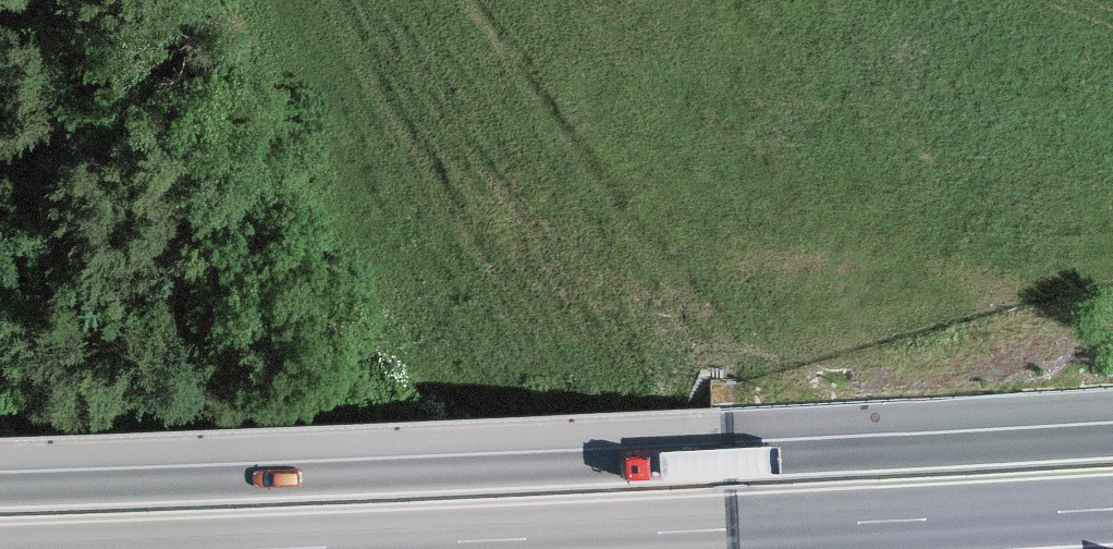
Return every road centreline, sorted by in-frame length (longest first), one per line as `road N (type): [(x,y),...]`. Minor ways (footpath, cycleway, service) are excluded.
road 1 (trunk): [(1112,440),(0,491)]
road 2 (trunk): [(282,548),(1112,508)]
road 3 (track): [(88,548),(0,435)]

